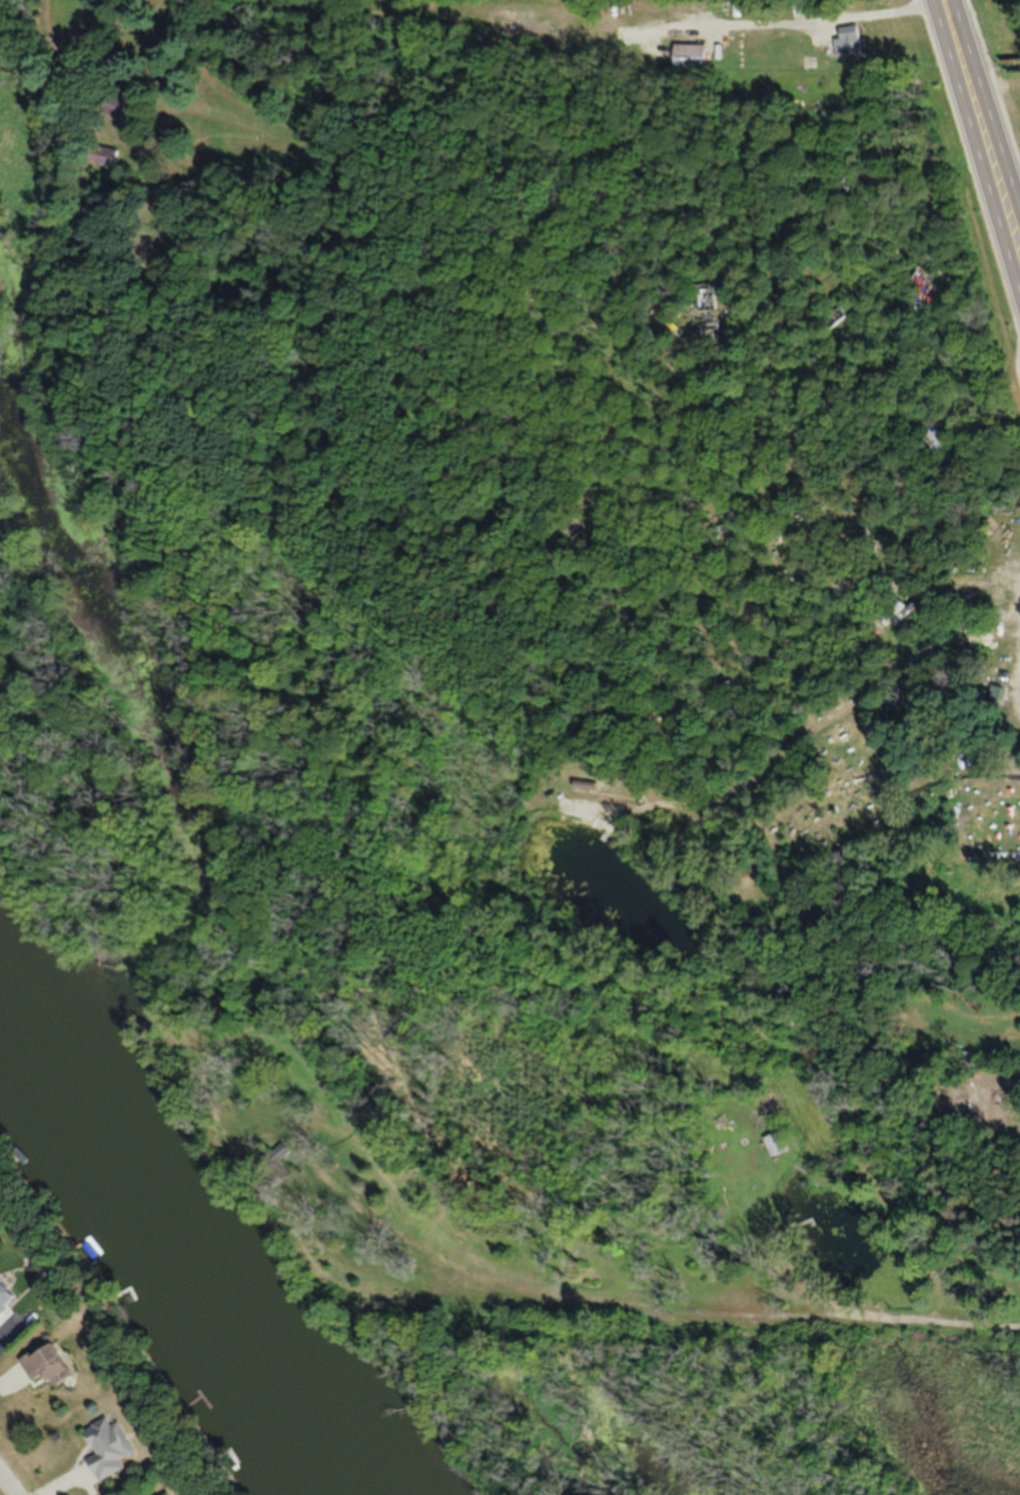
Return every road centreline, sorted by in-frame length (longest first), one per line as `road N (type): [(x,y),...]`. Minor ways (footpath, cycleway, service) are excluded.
road 1 (primary): [(1019,251),(945,0)]

